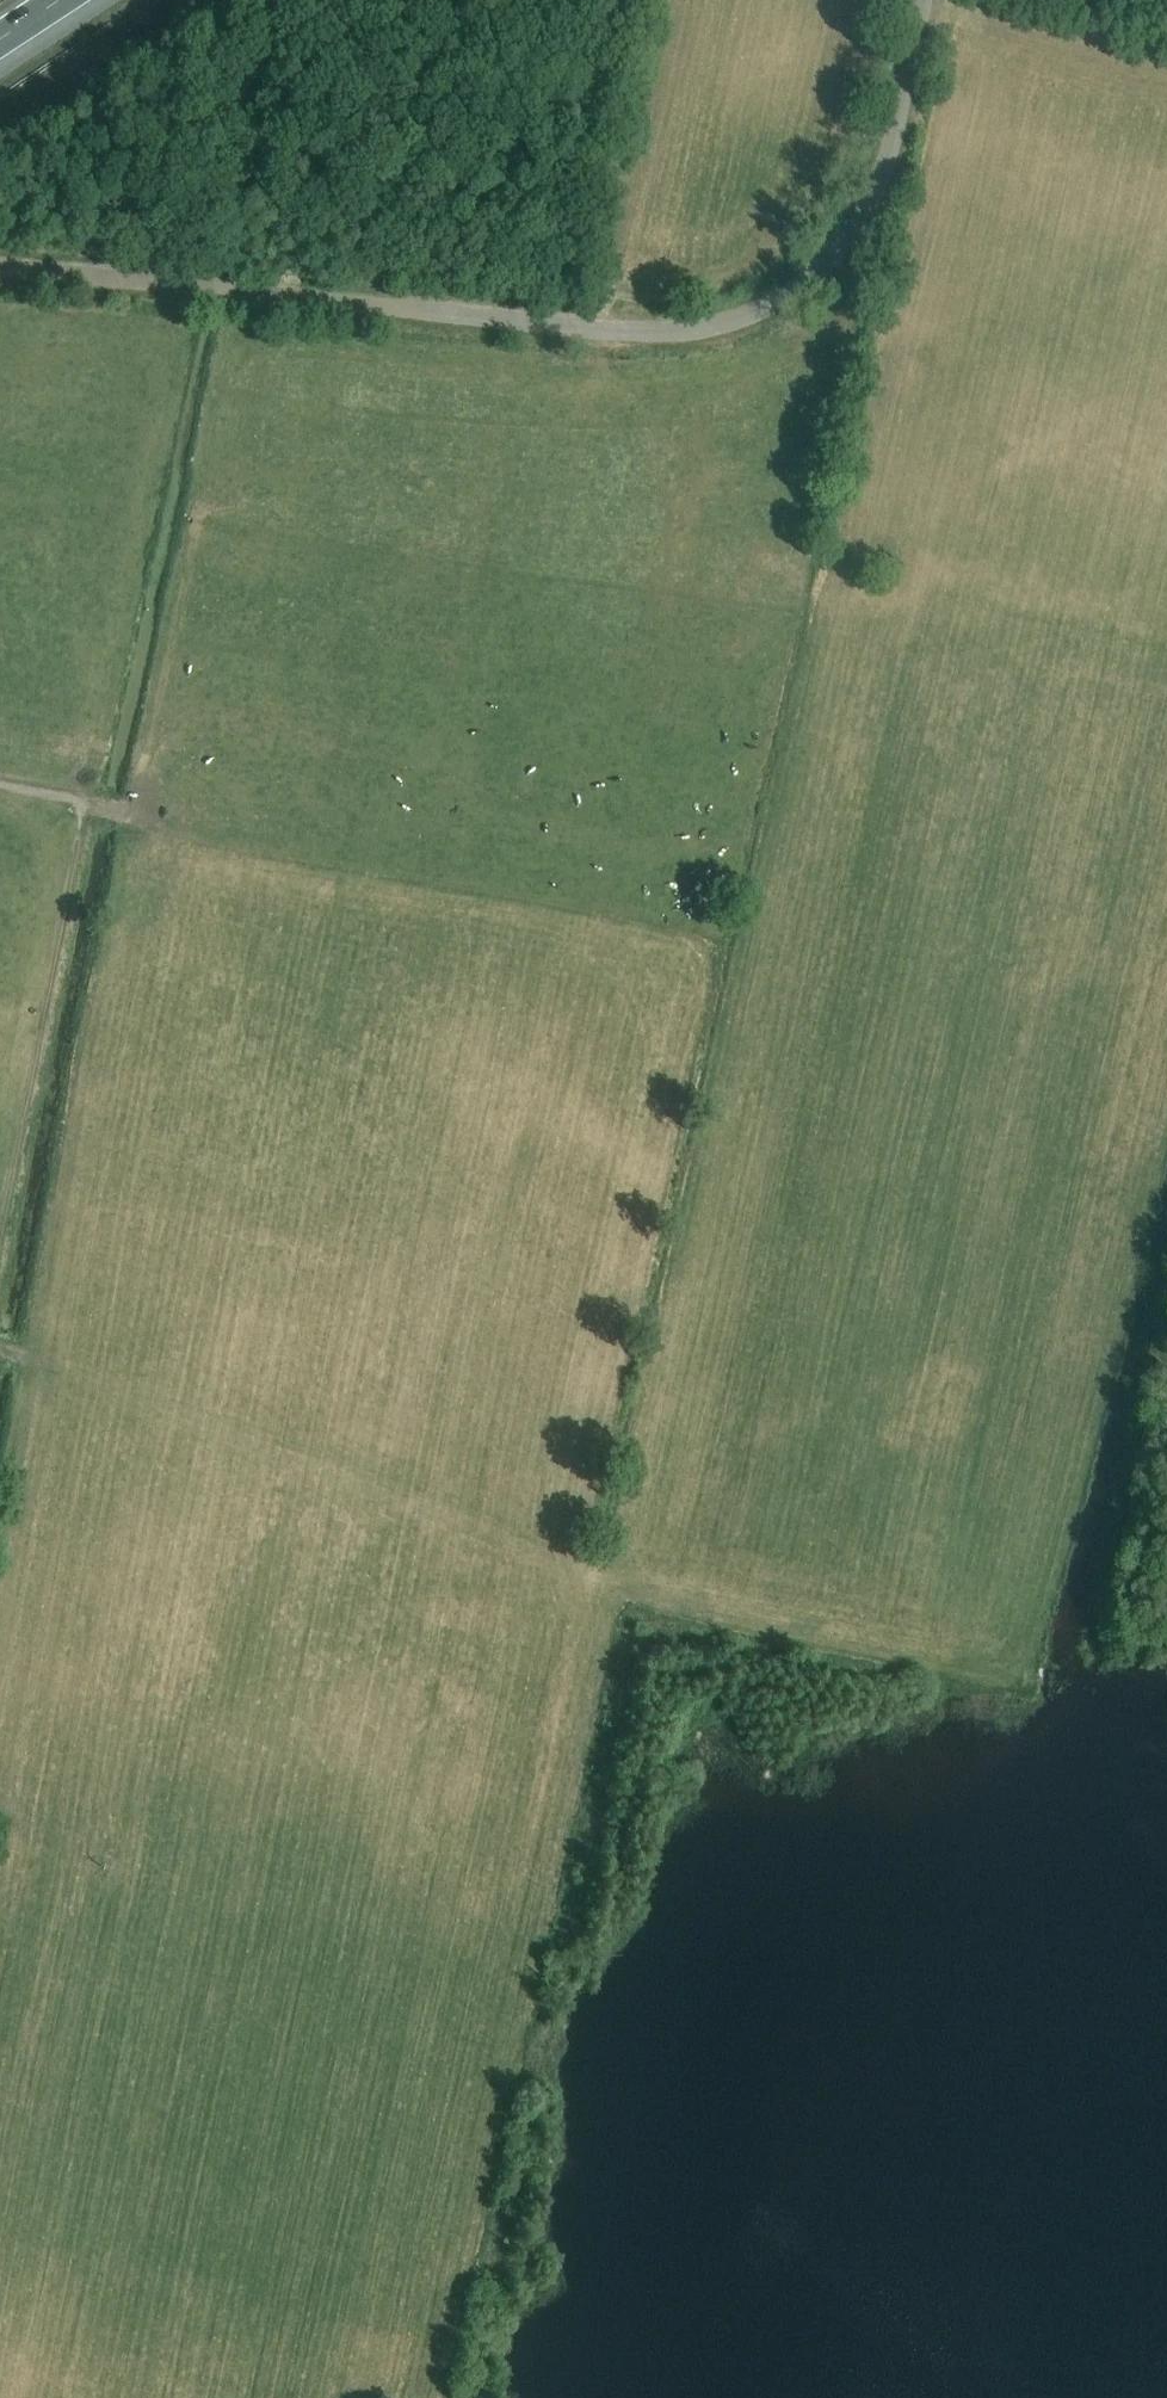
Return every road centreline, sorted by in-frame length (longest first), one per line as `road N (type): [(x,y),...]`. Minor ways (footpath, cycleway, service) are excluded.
road 1 (unclassified): [(0,274),(53,271),(162,307),(302,316),(562,350),(677,338),(785,311),(842,241),(876,172),(919,0)]

